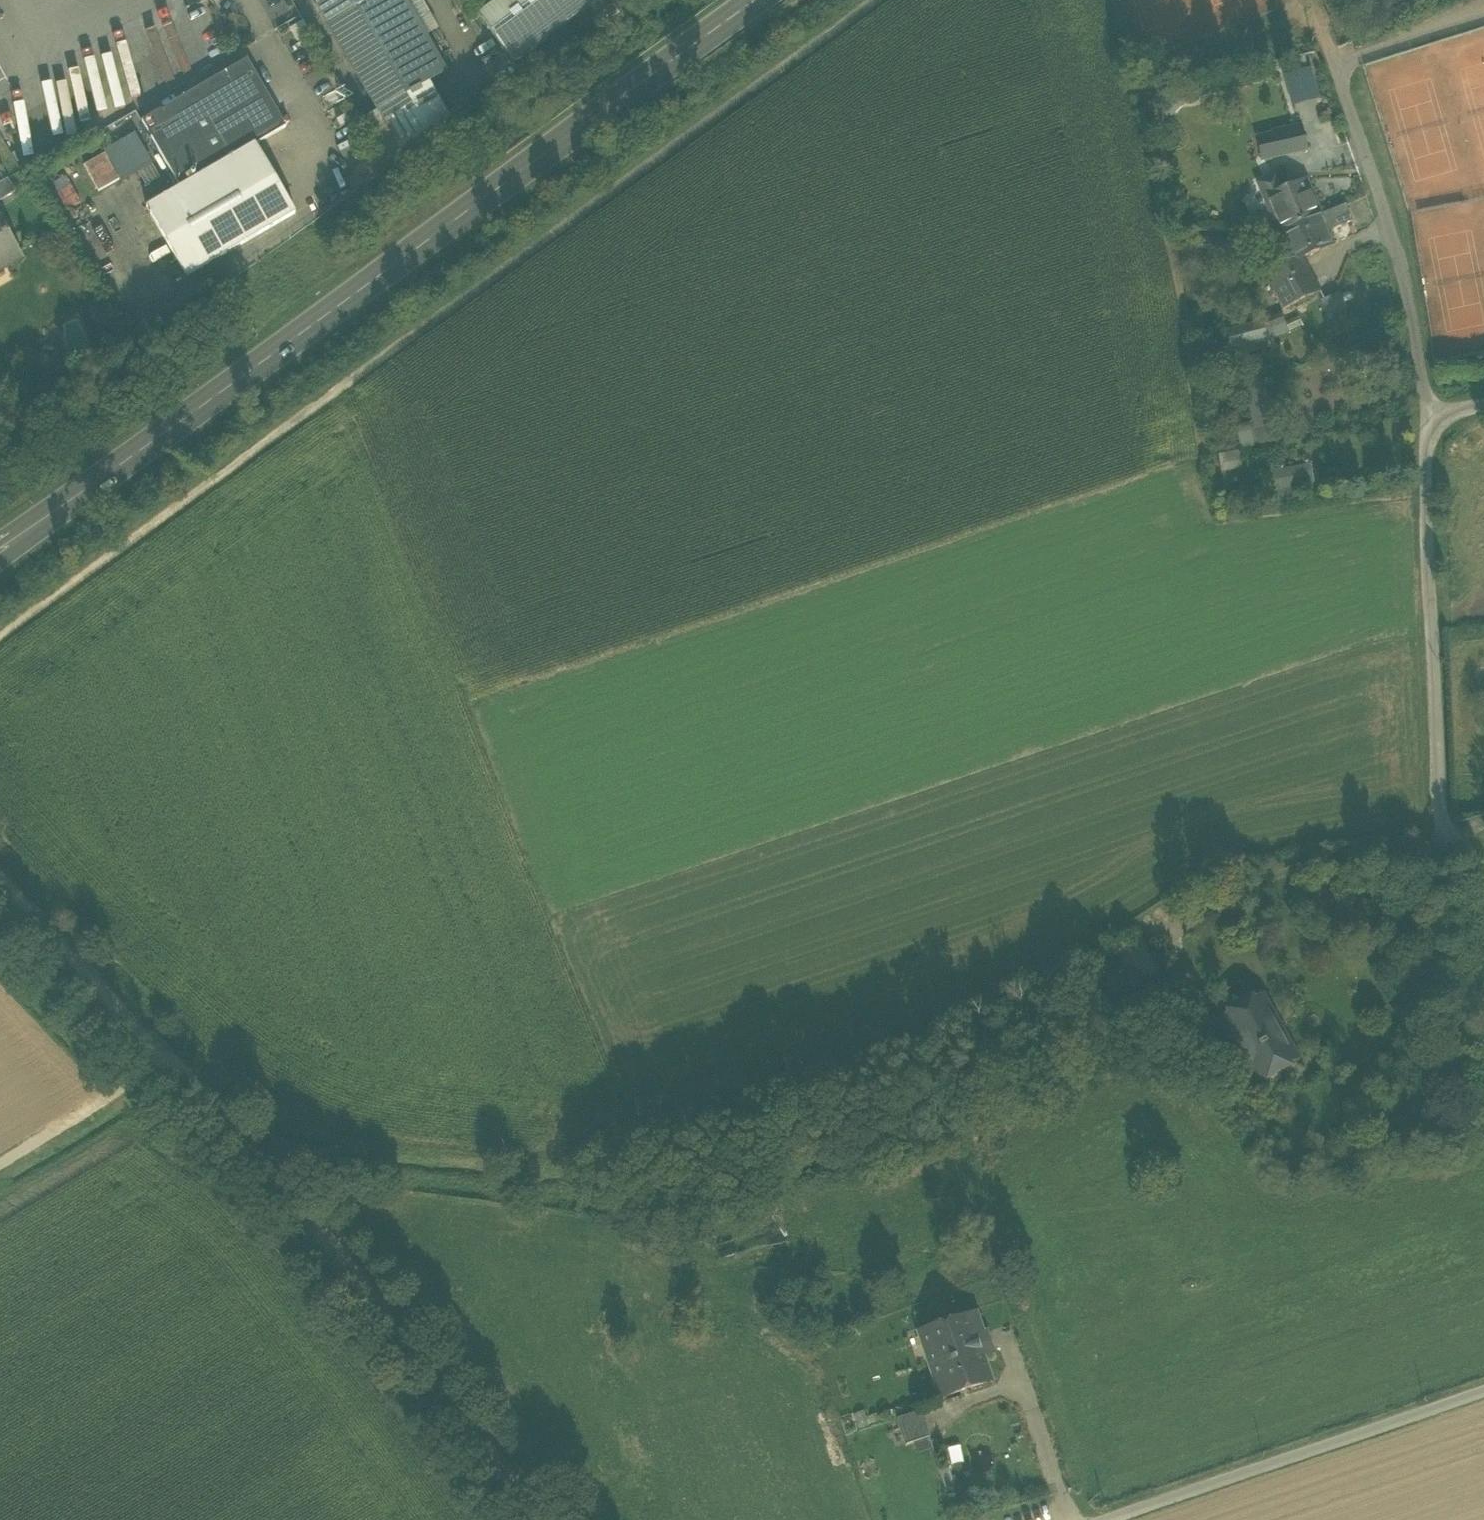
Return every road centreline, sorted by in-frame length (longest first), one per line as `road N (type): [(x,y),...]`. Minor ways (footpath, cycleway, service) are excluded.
road 1 (track): [(874,0),(0,638)]
road 2 (primary): [(0,551),(761,0)]
road 3 (track): [(0,887),(427,1362),(535,1519)]
road 4 (unclassified): [(1420,412),(1446,828),(1483,878)]
road 5 (unclassified): [(1106,1519),(1483,1389)]
road 6 (unclassified): [(1334,61),(1382,199),(1413,325),(1420,412)]
road 7 (track): [(163,1067),(0,1165)]

